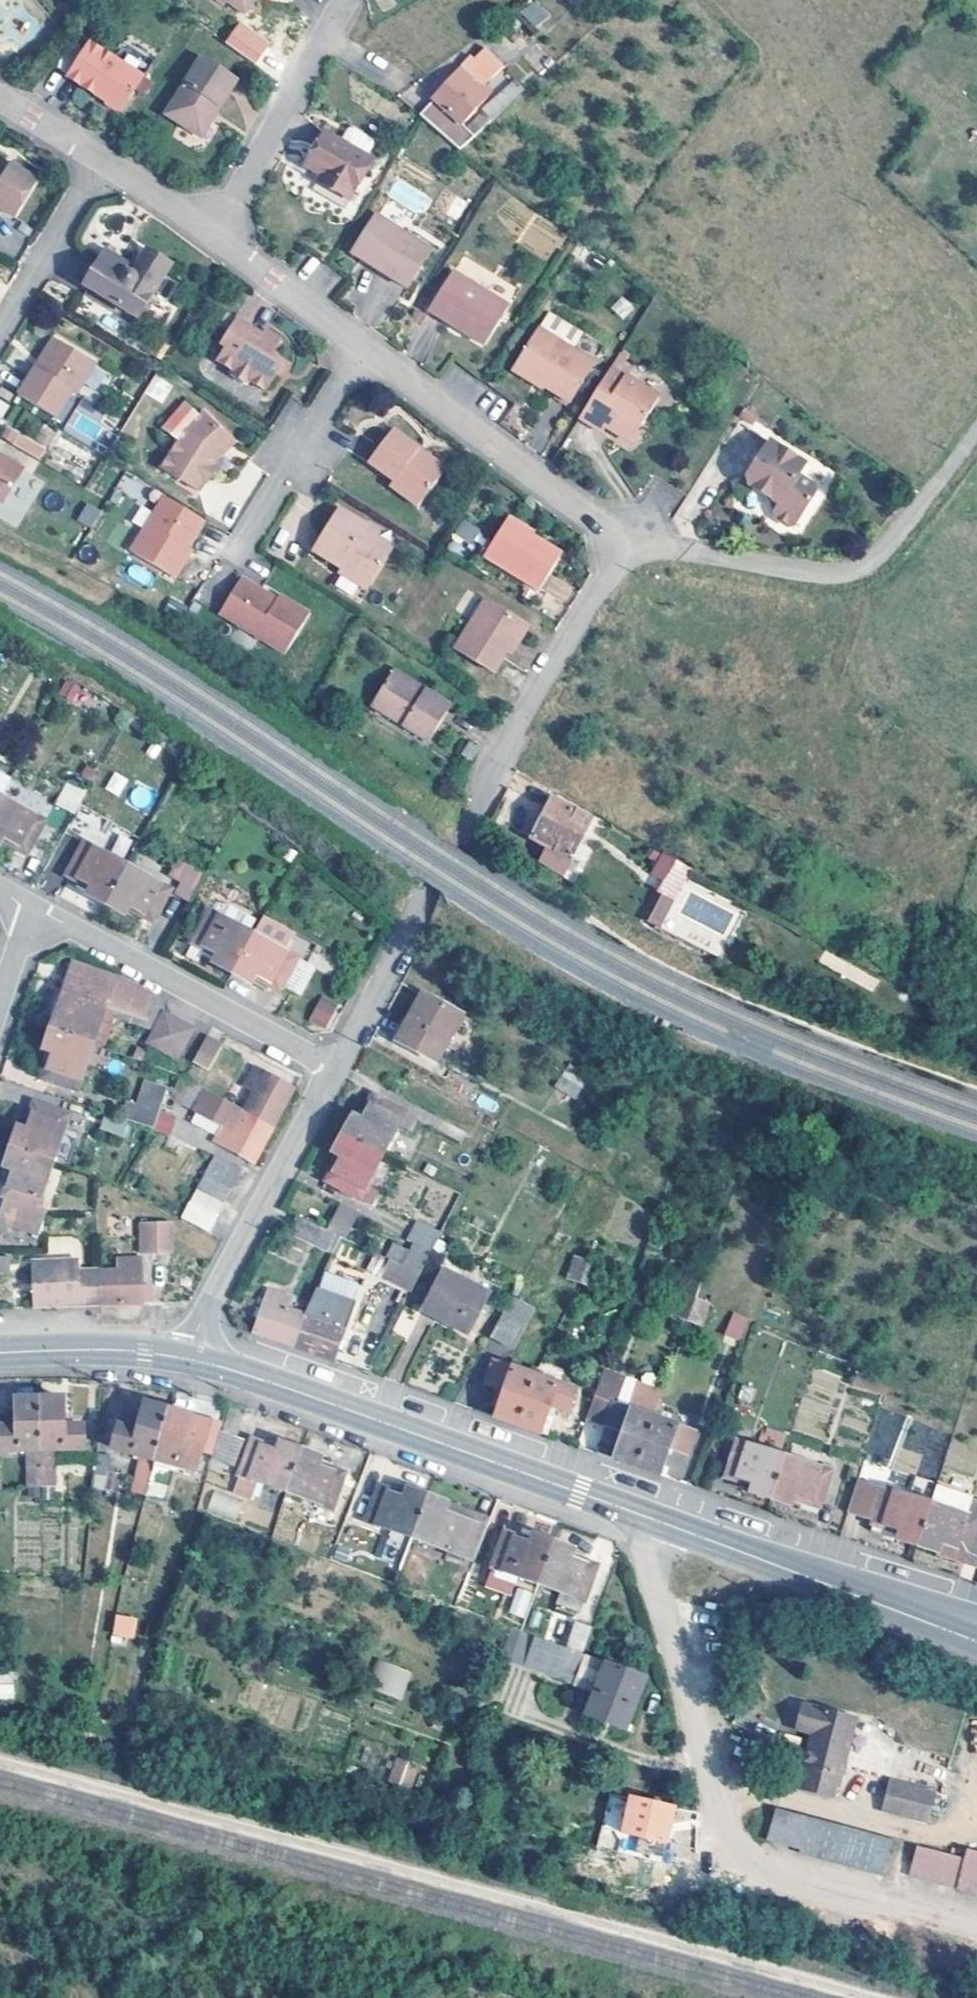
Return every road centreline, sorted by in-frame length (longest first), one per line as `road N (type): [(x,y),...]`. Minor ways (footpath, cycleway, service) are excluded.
road 1 (residential): [(637,1516),(698,1755),(743,1857),(790,1893),(976,1933)]
road 2 (secondary): [(637,1516),(189,1360)]
road 3 (unclassified): [(976,432),(860,569),(827,575),(631,544)]
road 4 (residential): [(433,888),(631,544)]
road 5 (residential): [(30,906),(335,1072)]
road 6 (residential): [(631,544),(367,346)]
road 7 (secondary): [(946,1629),(637,1516)]
road 8 (residential): [(335,1072),(216,1292),(189,1360)]
road 9 (residential): [(367,346),(231,562)]
road 10 (residential): [(217,234),(344,15)]
road 11 (residential): [(433,888),(335,1072)]
road 12 (residential): [(0,325),(100,160)]
road 13 (secondary): [(189,1360),(94,1350),(0,1353)]
road 14 (residential): [(367,346),(217,234)]
road 15 (residential): [(217,234),(100,160)]

